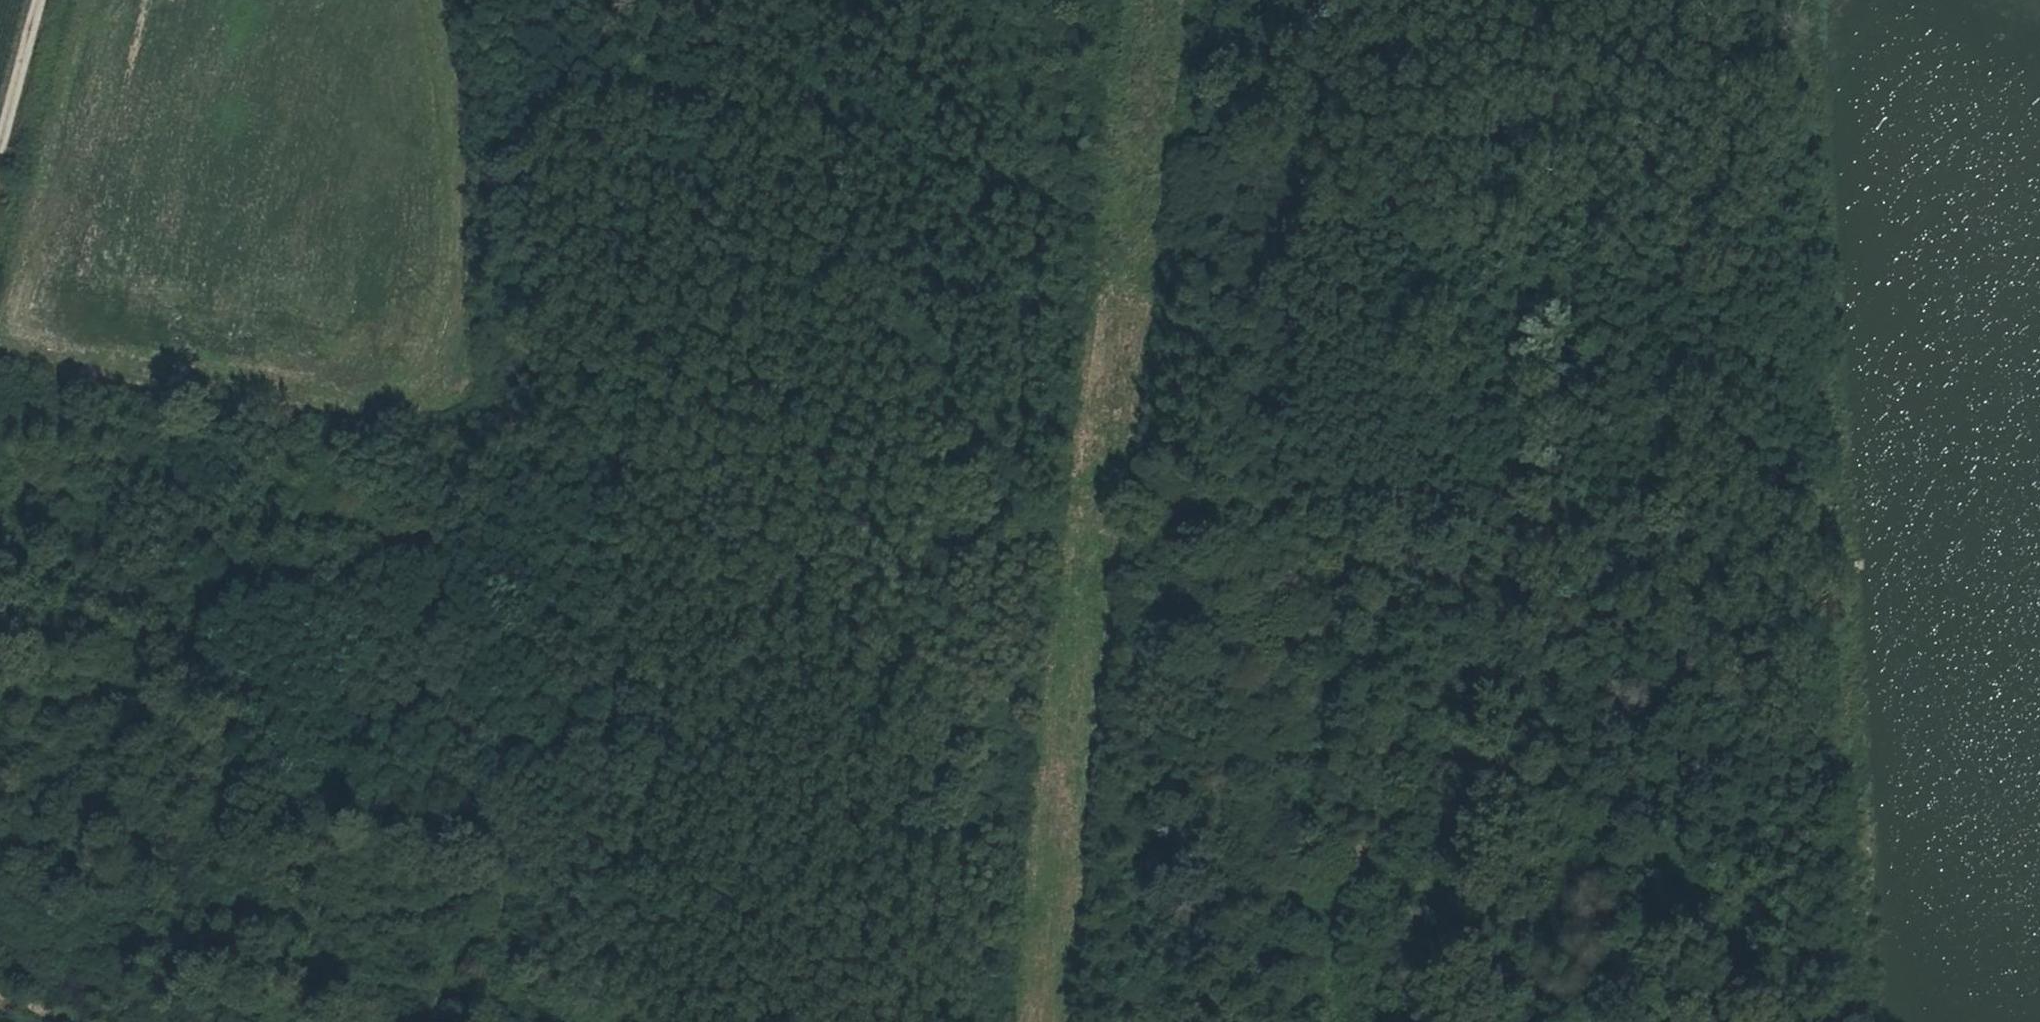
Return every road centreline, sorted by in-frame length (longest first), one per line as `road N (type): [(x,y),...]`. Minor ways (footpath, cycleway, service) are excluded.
road 1 (track): [(0,161),(45,0)]

